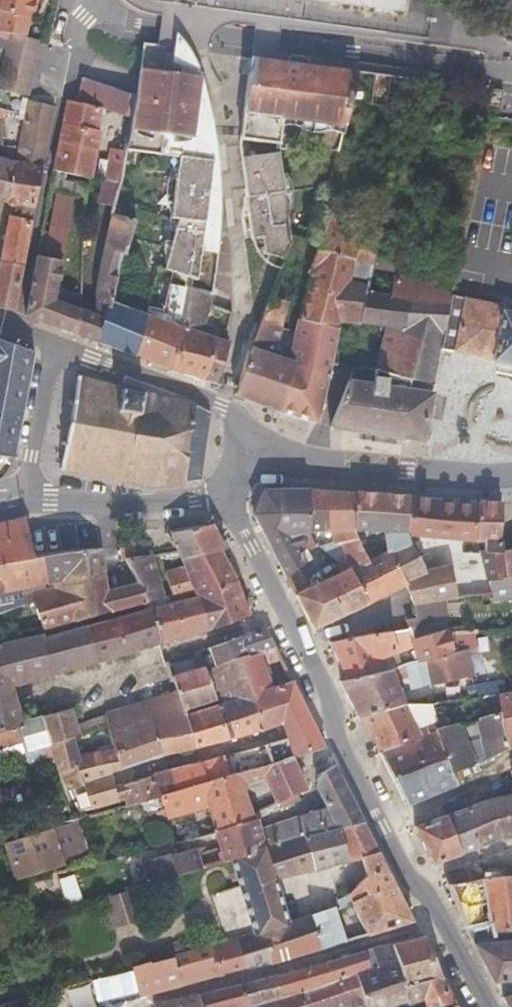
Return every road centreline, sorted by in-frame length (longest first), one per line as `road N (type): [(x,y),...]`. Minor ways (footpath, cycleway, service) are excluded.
road 1 (residential): [(231,497),(401,861),(425,887),(491,1006)]
road 2 (residential): [(511,73),(151,27),(99,6)]
road 3 (residential): [(252,451),(511,478)]
road 4 (residential): [(252,451),(225,404),(50,344)]
road 5 (residential): [(25,500),(231,497)]
road 6 (residential): [(50,344),(25,500)]

